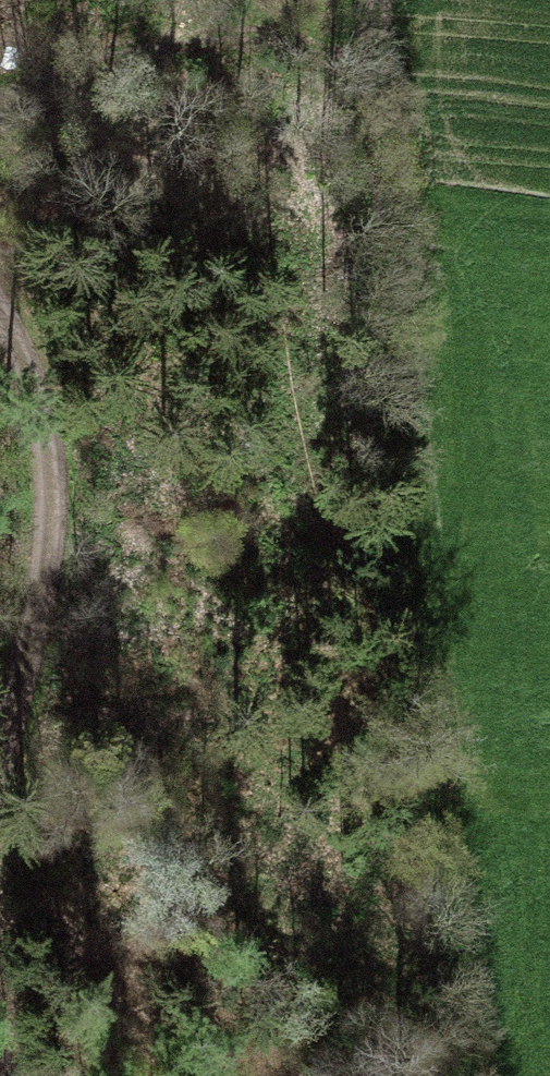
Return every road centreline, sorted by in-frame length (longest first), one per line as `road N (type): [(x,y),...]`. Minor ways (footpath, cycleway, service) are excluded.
road 1 (track): [(493,1075),(365,0)]
road 2 (track): [(0,758),(50,486),(37,426),(0,337)]

